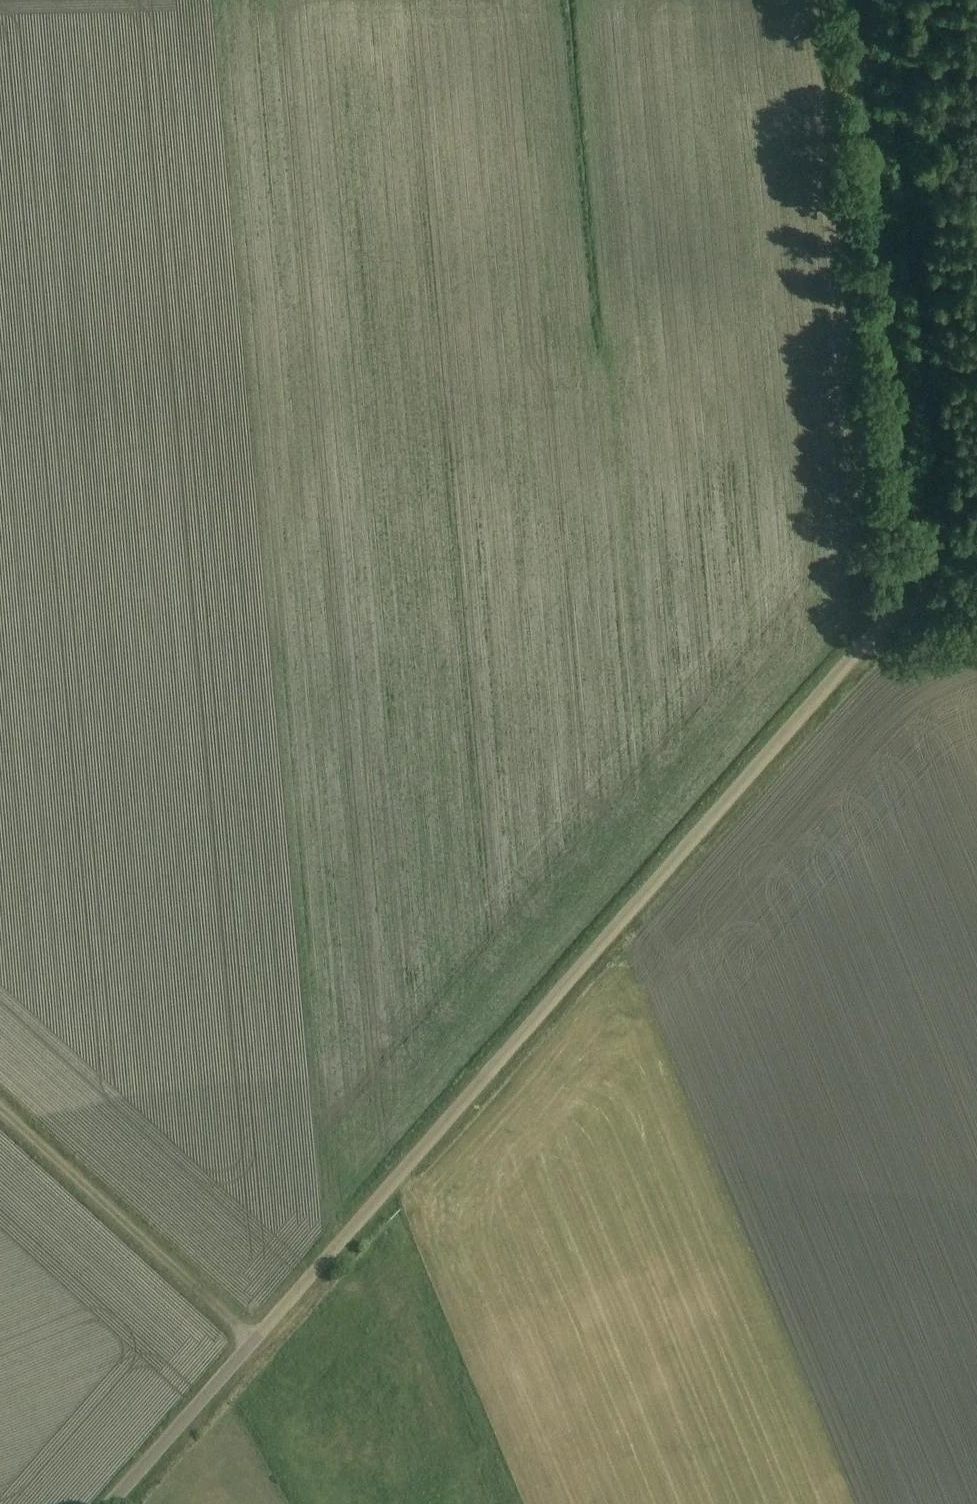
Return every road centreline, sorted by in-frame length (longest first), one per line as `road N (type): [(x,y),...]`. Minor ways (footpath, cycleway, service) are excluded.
road 1 (unclassified): [(109,1503),(872,636),(903,610),(976,586)]
road 2 (track): [(858,0),(899,443),(903,610)]
road 3 (track): [(0,1104),(253,1340)]

